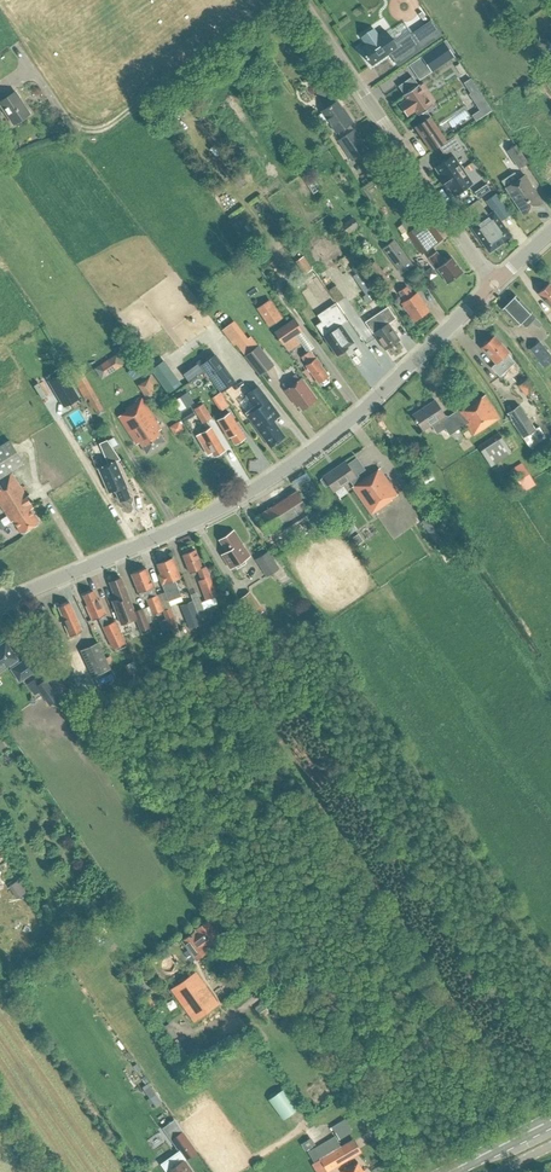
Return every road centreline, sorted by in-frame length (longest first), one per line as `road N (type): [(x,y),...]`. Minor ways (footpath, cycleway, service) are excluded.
road 1 (tertiary): [(0,604),(175,529),(270,478),(361,411),(491,283)]
road 2 (tertiary): [(491,283),(299,0)]

